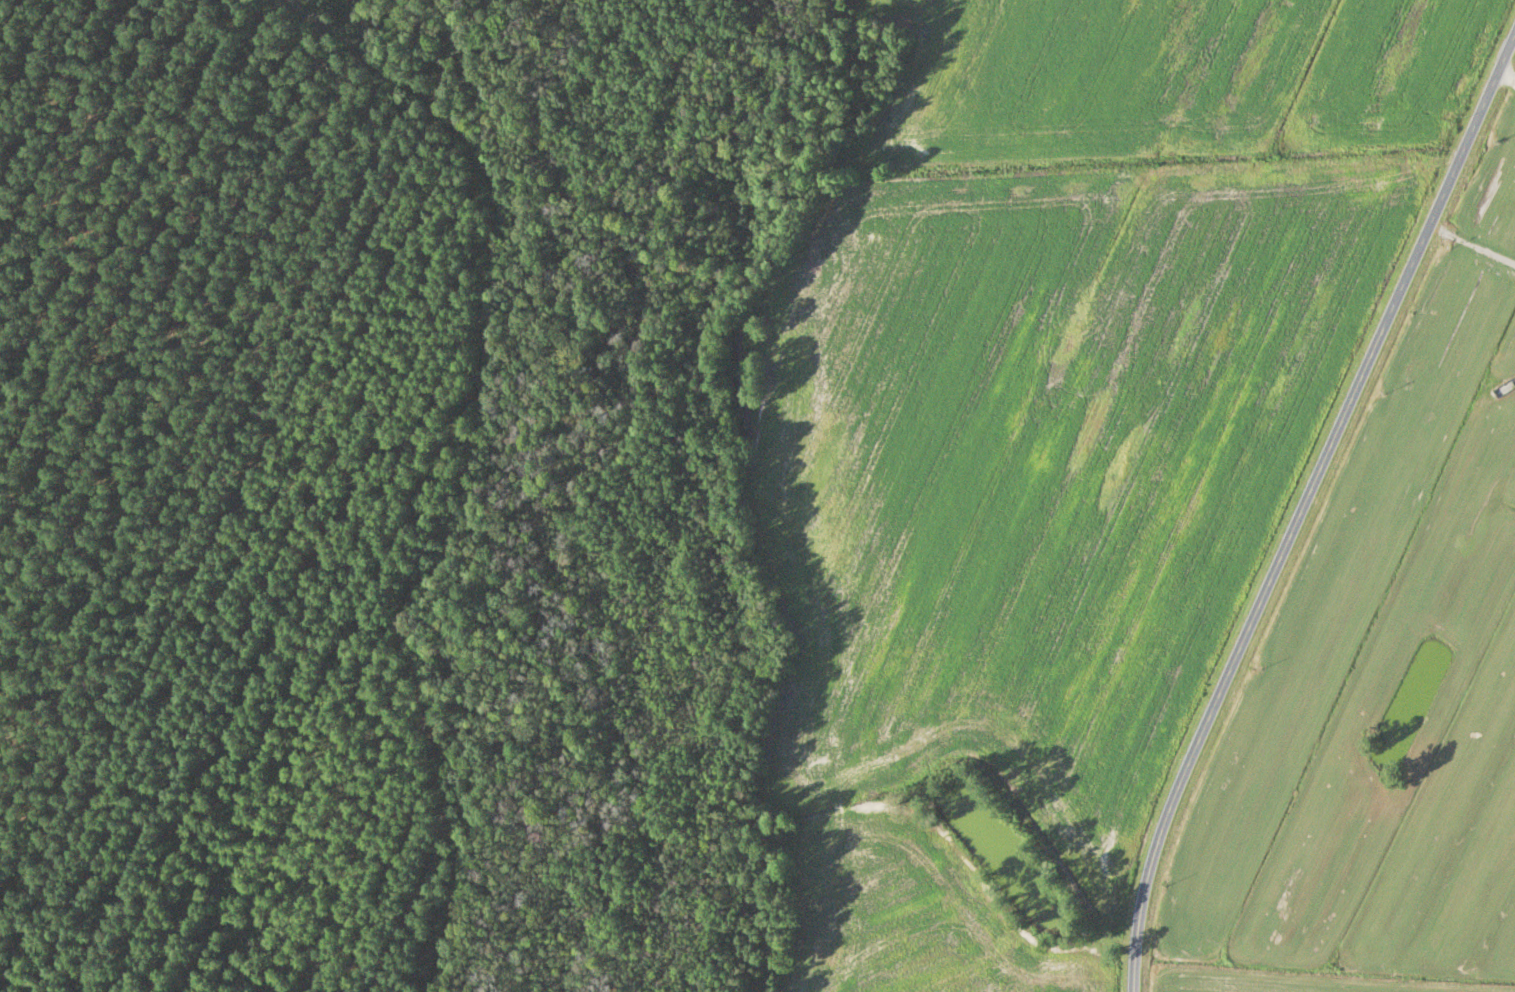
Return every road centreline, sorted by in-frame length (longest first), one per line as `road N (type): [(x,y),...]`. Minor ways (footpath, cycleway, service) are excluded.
road 1 (residential): [(1135,991),(1146,889),(1194,765),(1514,40)]

